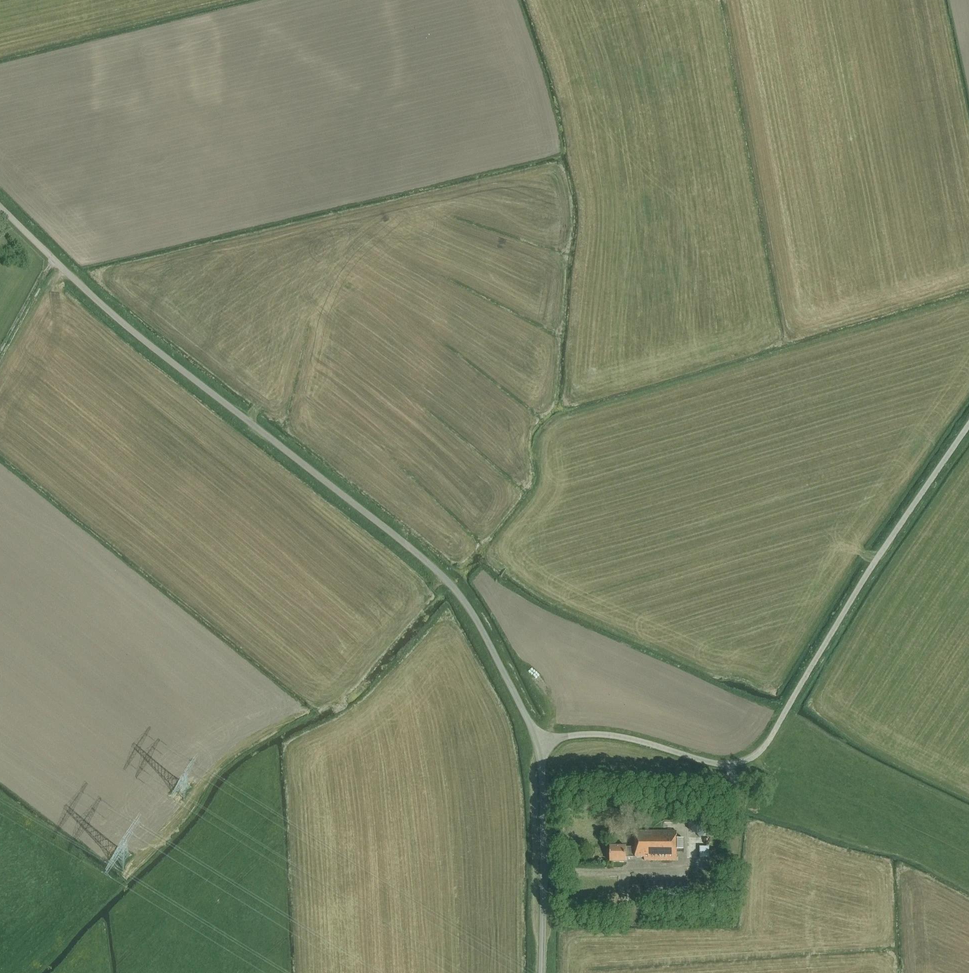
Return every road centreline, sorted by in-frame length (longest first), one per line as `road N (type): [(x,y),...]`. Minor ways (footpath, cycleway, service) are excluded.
road 1 (unclassified): [(542,972),(540,761),(534,730),(469,608),(439,572),(84,292),(0,207)]

